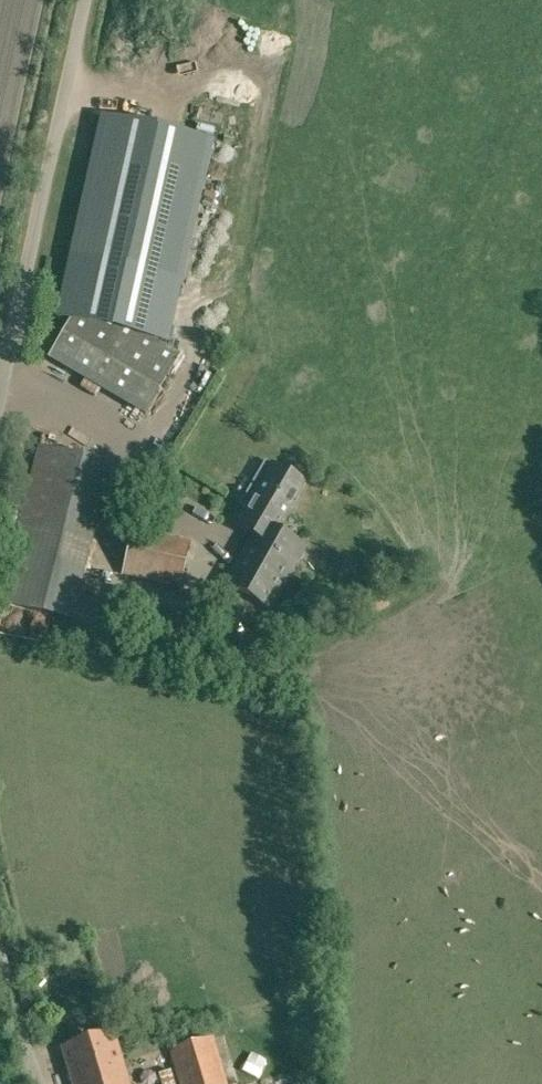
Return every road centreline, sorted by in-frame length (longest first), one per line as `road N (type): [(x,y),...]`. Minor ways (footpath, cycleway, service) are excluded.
road 1 (unclassified): [(0,407),(89,0)]

